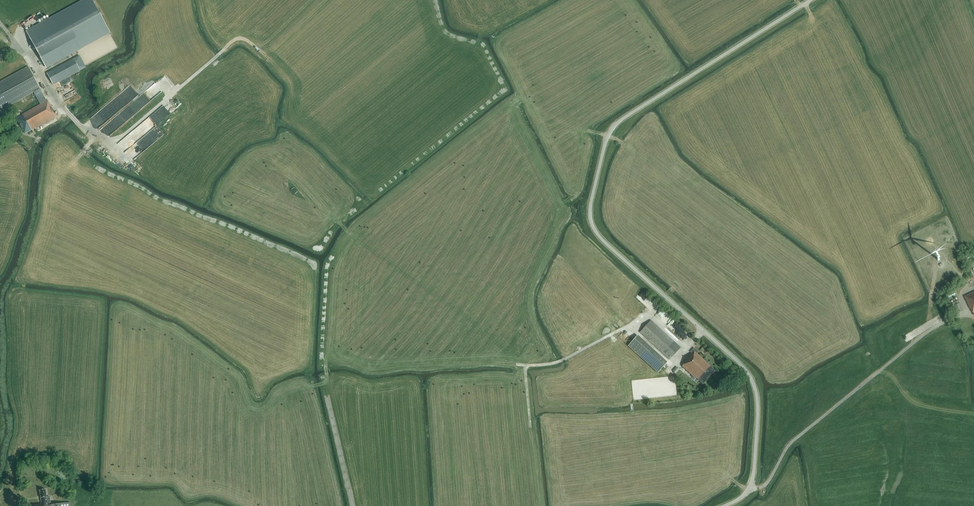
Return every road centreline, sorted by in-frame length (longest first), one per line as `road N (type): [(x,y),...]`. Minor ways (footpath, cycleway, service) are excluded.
road 1 (unclassified): [(725,505),(753,481),(753,381),(598,235),(590,204),(607,136),(619,121),(811,0)]
road 2 (track): [(634,325),(557,363),(519,365)]

